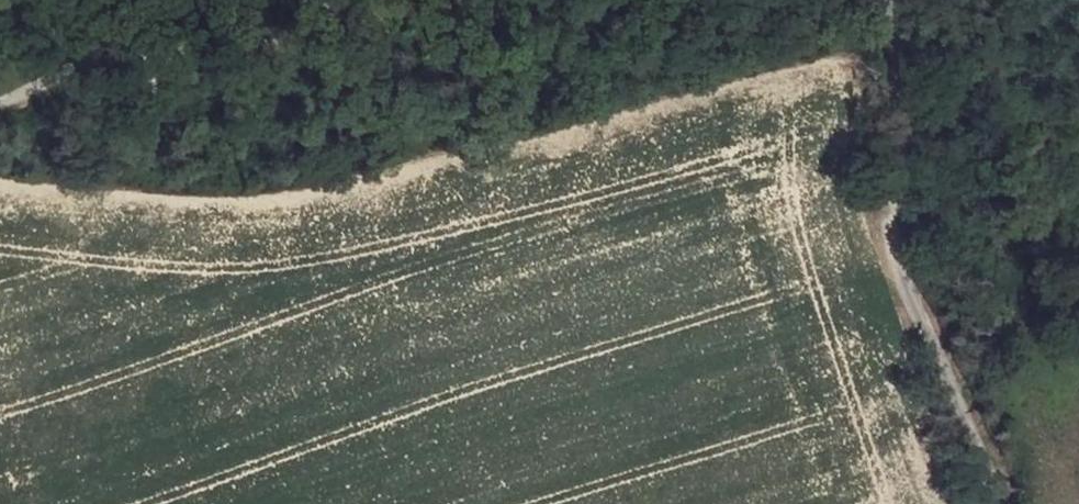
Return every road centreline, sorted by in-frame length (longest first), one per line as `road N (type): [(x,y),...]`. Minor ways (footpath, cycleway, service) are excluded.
road 1 (unclassified): [(1017,503),(892,244),(887,207),(904,61),(896,0)]
road 2 (track): [(611,0),(679,26),(881,0)]

